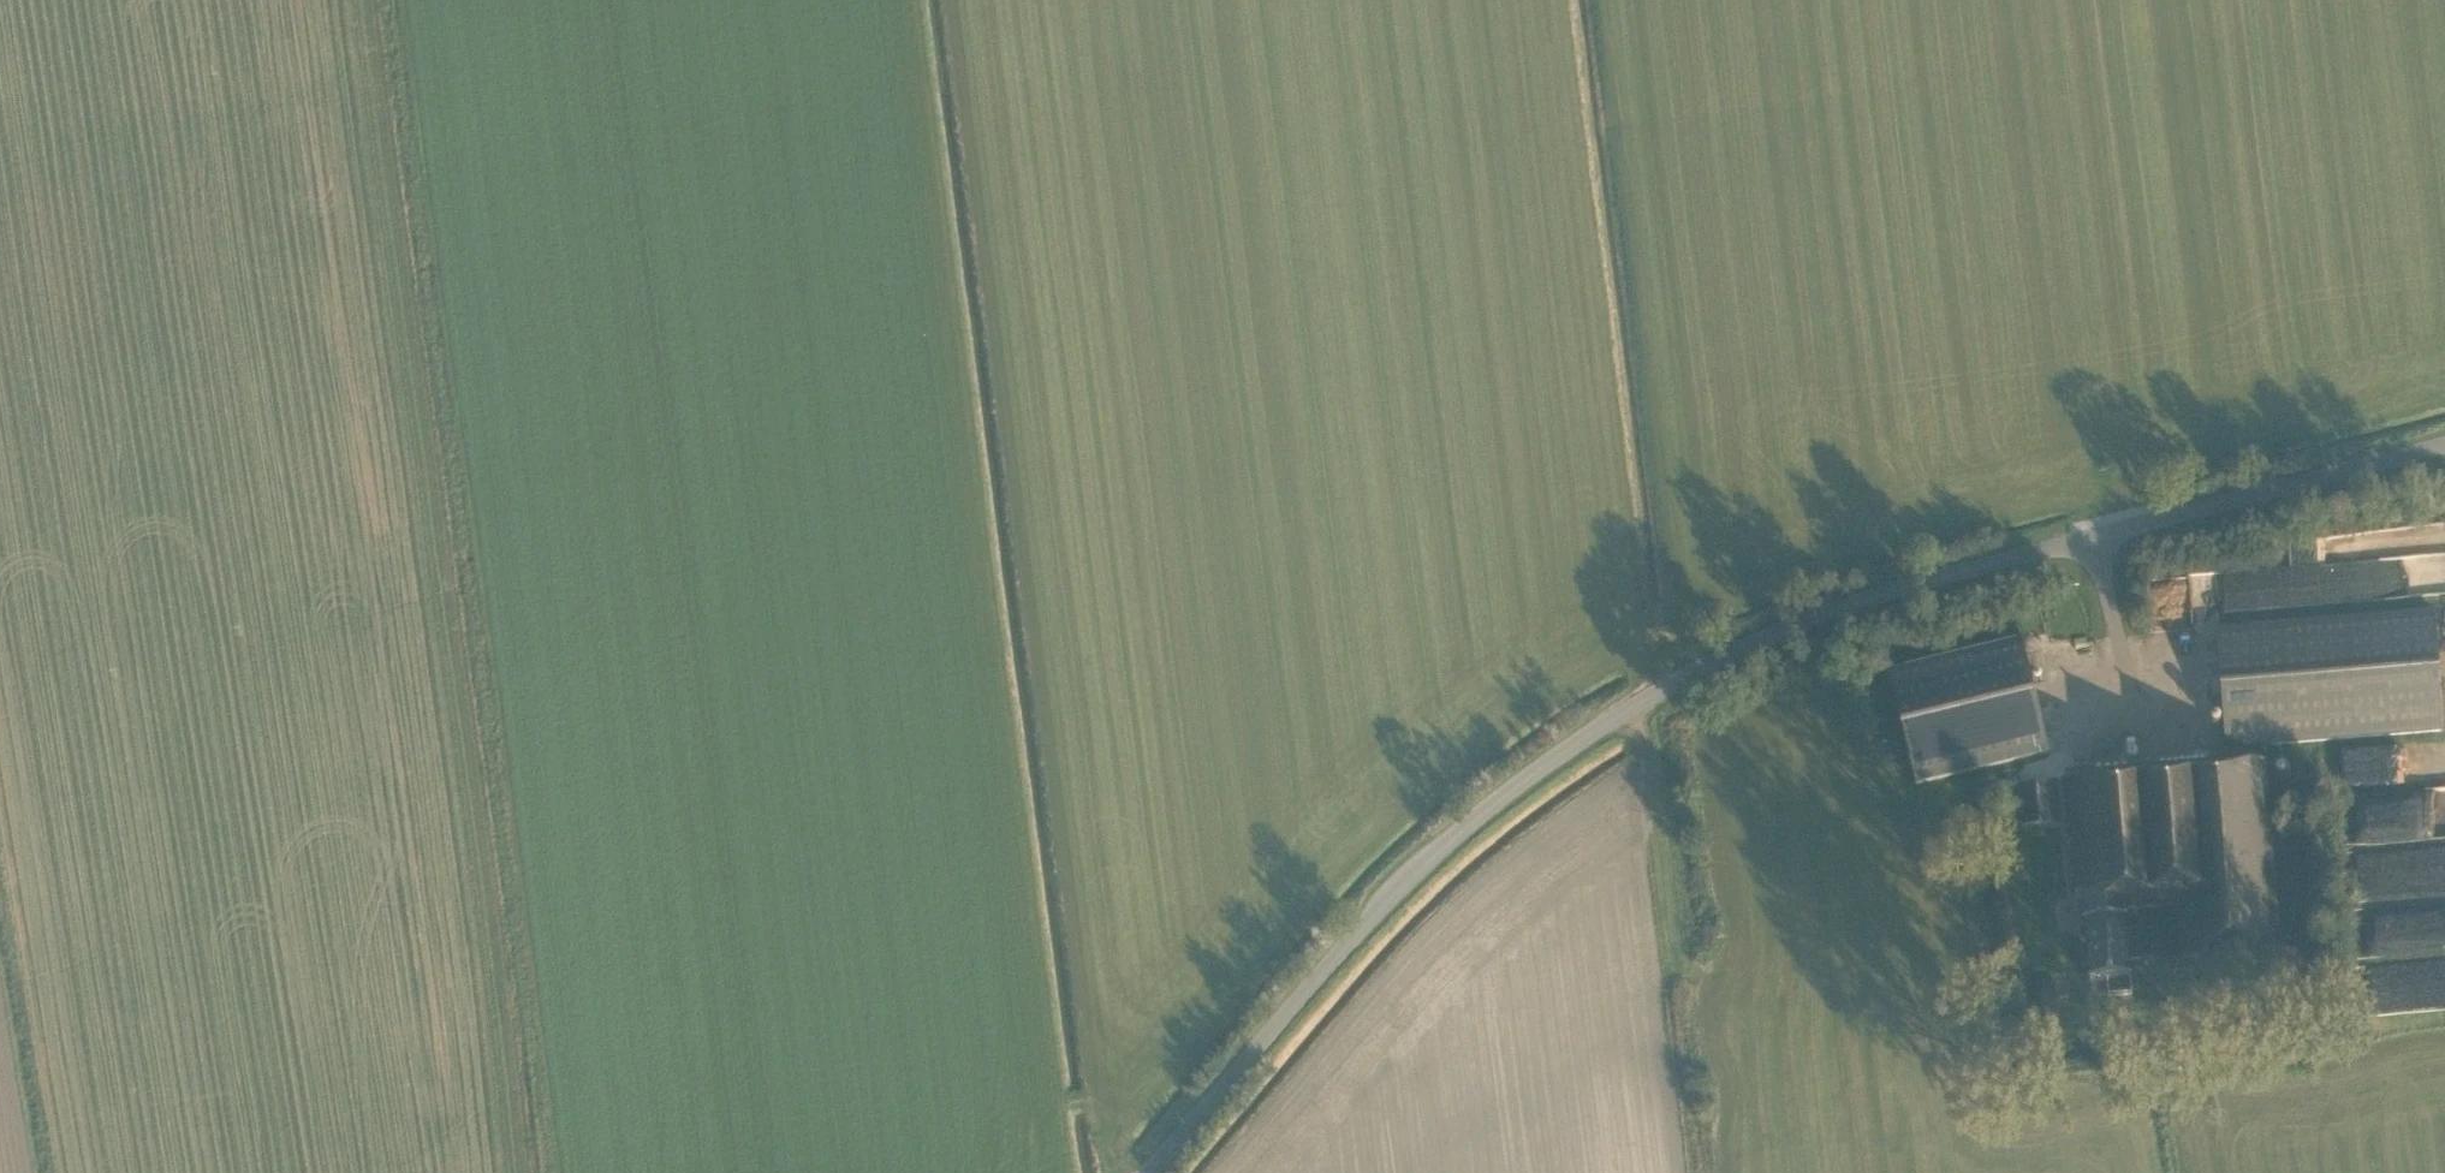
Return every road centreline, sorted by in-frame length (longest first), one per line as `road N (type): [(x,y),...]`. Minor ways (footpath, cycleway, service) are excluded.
road 1 (unclassified): [(1146,1172),(1380,904),(1528,776),(1641,704),(1868,597),(2444,442)]

